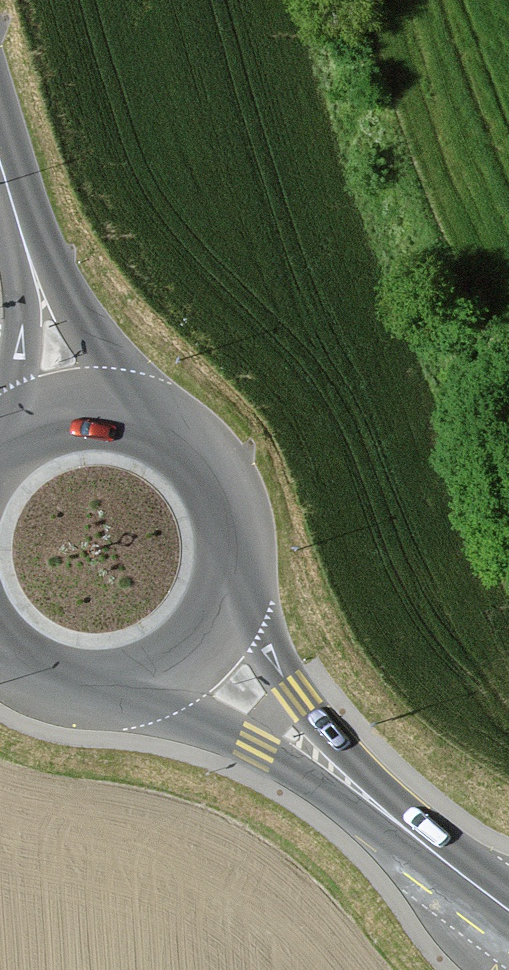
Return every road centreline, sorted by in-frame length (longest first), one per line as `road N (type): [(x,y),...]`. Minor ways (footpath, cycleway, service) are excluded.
road 1 (secondary): [(188,657),(508,912)]
road 2 (secondary): [(188,657),(216,625),(232,587),(237,545),(230,504),(210,466),(181,436),(144,416),(103,407),(61,411)]
road 3 (secondary): [(61,411),(0,193)]
road 4 (secondary): [(0,656),(47,684),(96,692),(145,683),(188,657)]

